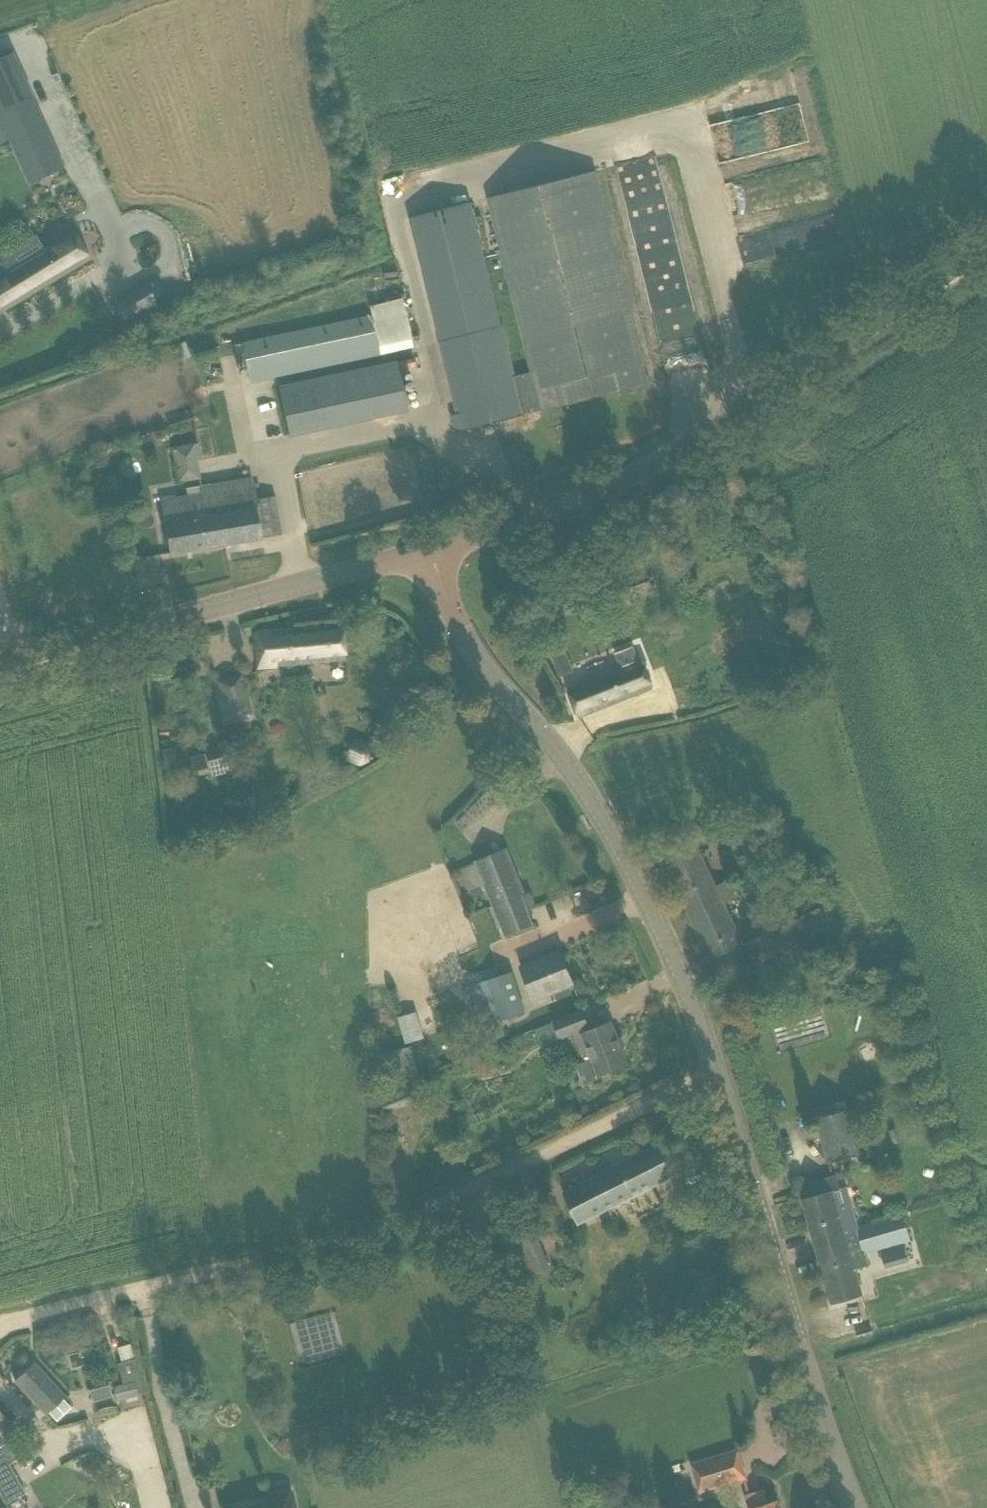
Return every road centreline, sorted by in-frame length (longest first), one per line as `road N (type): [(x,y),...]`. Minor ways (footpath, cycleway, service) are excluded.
road 1 (unclassified): [(0,1329),(400,1222),(717,1068)]
road 2 (tertiary): [(432,551),(686,450),(986,244)]
road 3 (tertiary): [(717,1068),(607,823),(570,763),(465,634),(432,551)]
road 4 (tertiary): [(857,1507),(717,1068)]
road 5 (tertiary): [(15,659),(432,551)]

